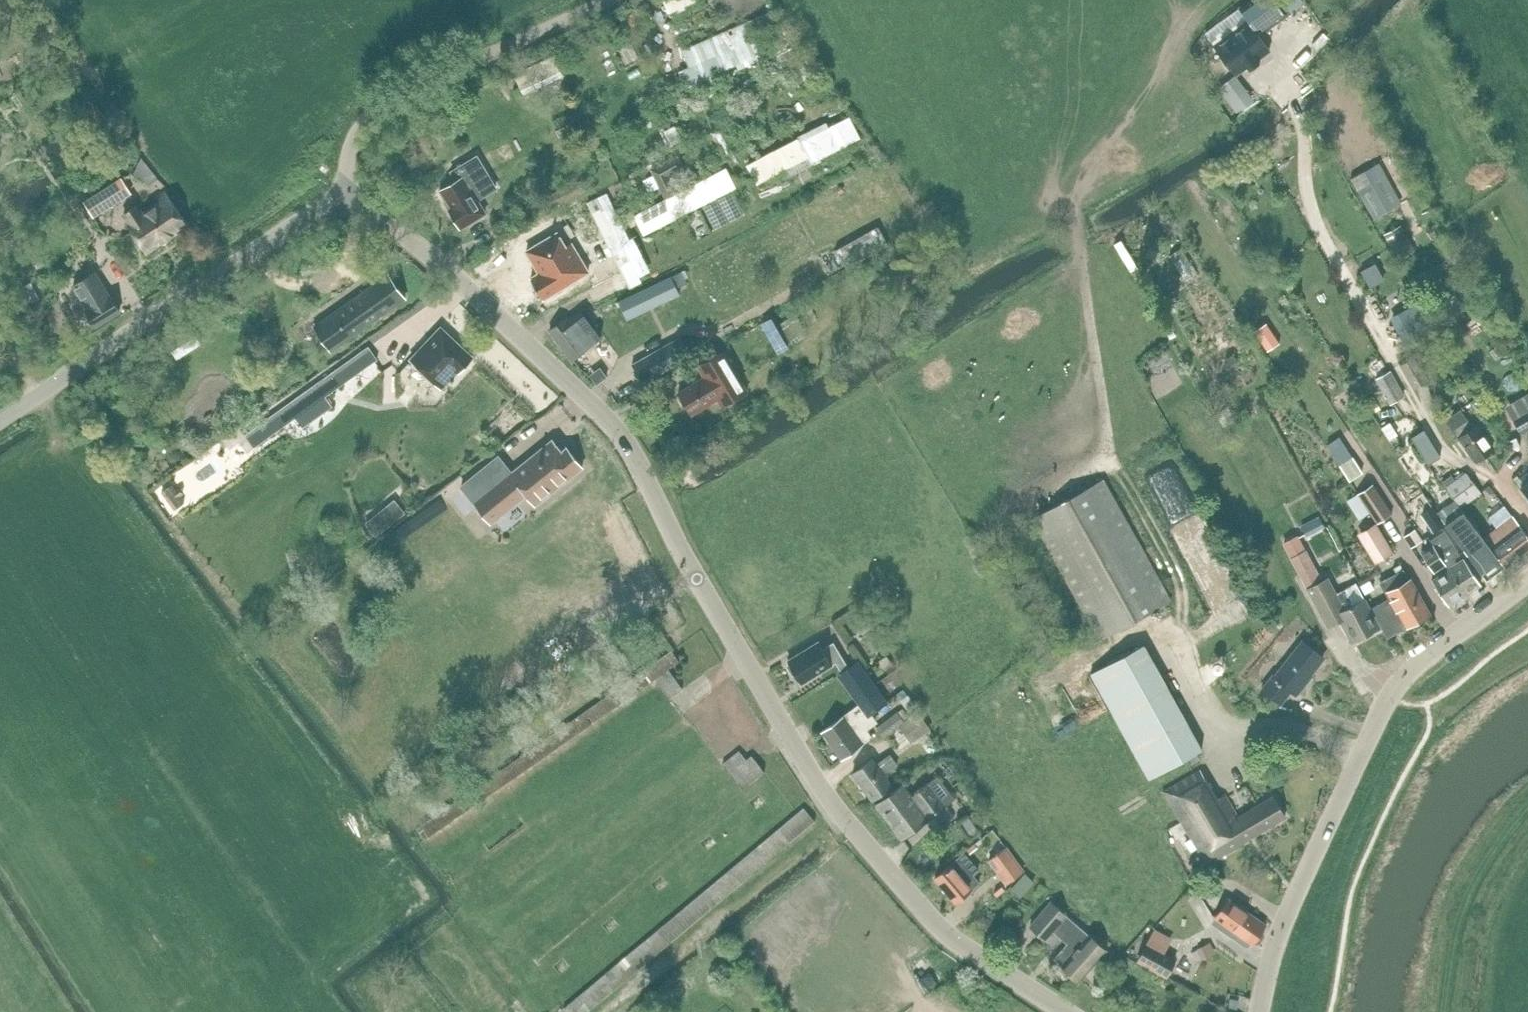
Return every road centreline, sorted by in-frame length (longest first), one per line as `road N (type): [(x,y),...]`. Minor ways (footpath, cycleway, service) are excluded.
road 1 (unclassified): [(1065,1011),(931,922),(848,828),(721,628),(621,437),(349,190)]
road 2 (unclassified): [(1260,1011),(1287,917),(1390,698),(1420,662),(1527,580)]
road 3 (unclassified): [(0,420),(349,190)]
road 4 (unclassified): [(349,190),(353,143),(385,104),(607,0)]

